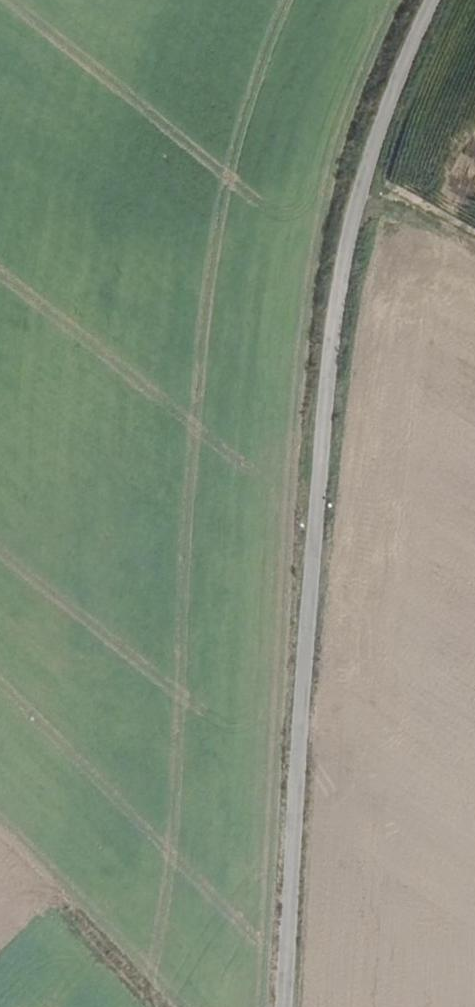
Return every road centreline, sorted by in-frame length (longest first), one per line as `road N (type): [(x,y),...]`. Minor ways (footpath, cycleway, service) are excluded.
road 1 (unclassified): [(284,1006),(319,466),(341,274),(362,179),(430,0)]
road 2 (track): [(60,904),(158,1006)]
road 3 (track): [(356,208),(410,211),(474,241)]

